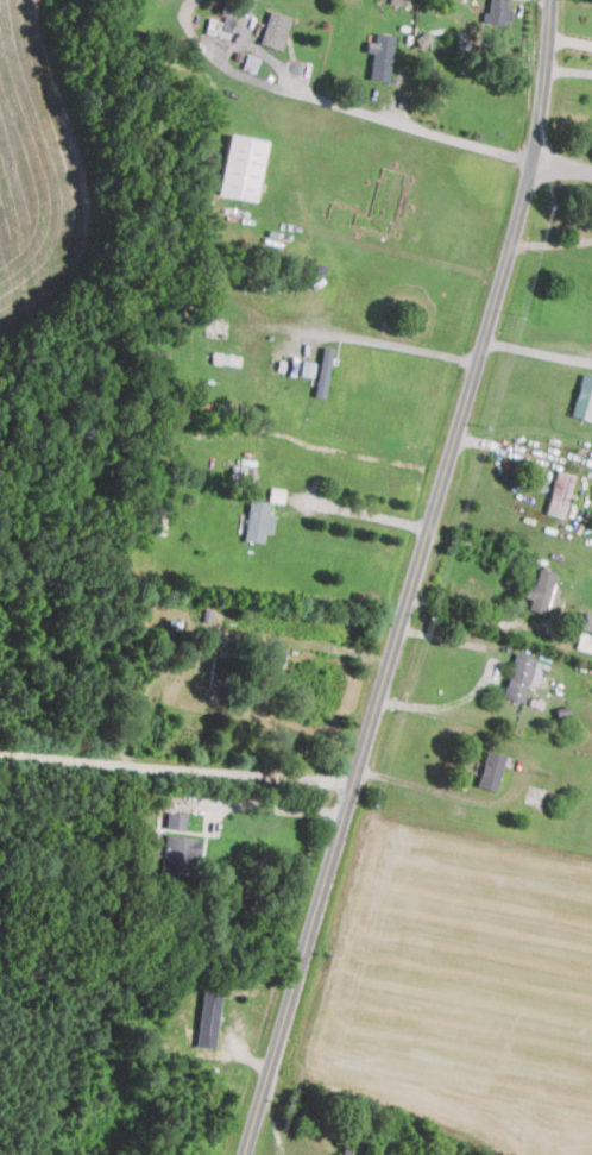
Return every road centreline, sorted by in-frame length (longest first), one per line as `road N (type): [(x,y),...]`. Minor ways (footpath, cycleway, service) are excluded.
road 1 (residential): [(247,1154),(486,340),(533,162),(550,0)]
road 2 (residential): [(357,783),(0,753)]
road 3 (residential): [(291,86),(533,162),(591,171)]

